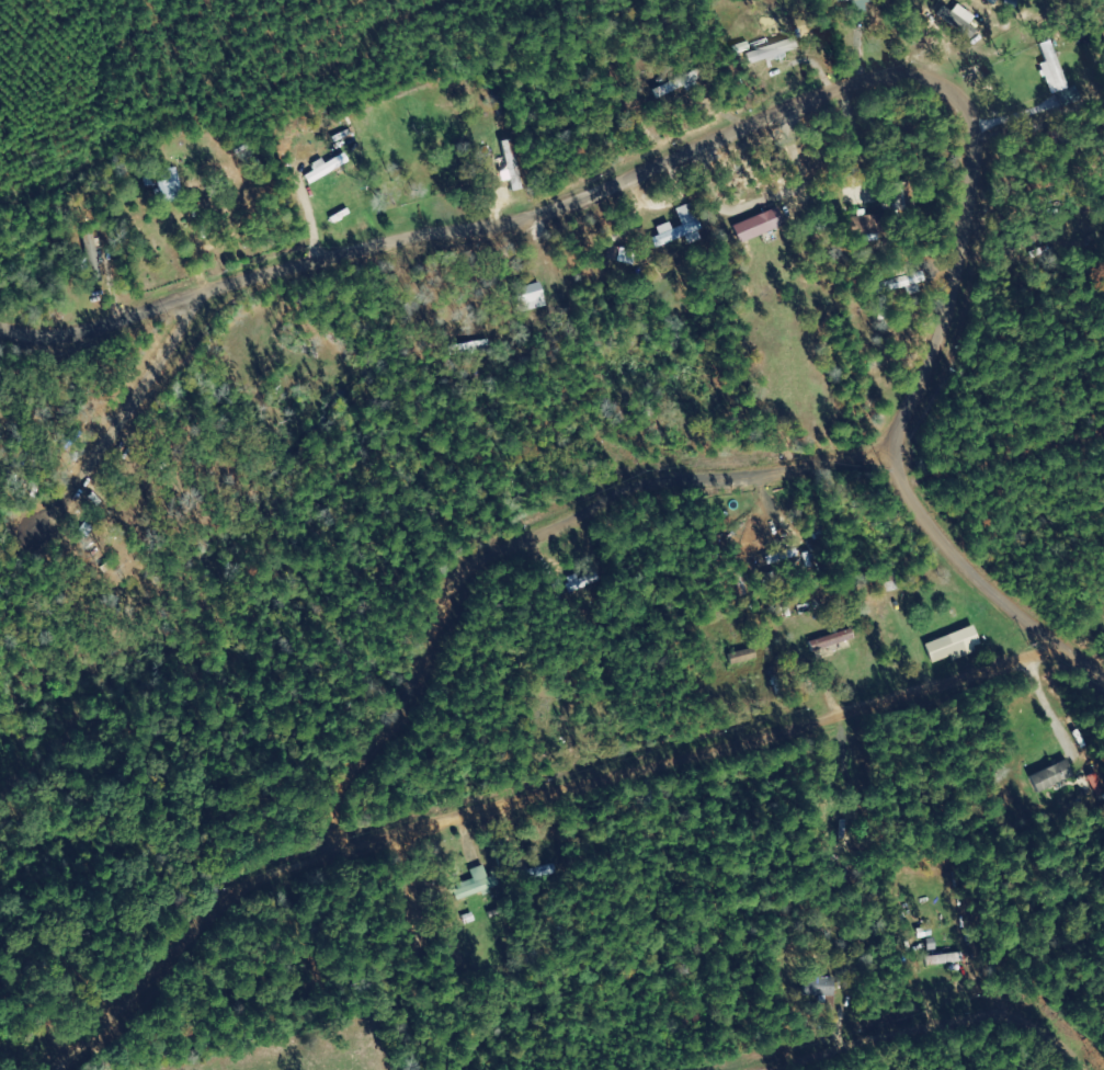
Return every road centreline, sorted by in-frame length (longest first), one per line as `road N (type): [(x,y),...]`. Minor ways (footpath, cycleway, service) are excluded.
road 1 (residential): [(0,339),(49,352),(158,335),(781,116),(933,116),(966,144),(938,363),(900,467)]
road 2 (residential): [(104,1069),(180,1005),(213,944),(365,834),(365,763),(464,653),(513,560),(676,467),(900,467)]
road 3 (residential): [(365,834),(638,785),(1081,670)]
road 4 (residential): [(1081,670),(1075,637),(927,522),(900,467)]
road 5 (residential): [(204,319),(61,512)]

